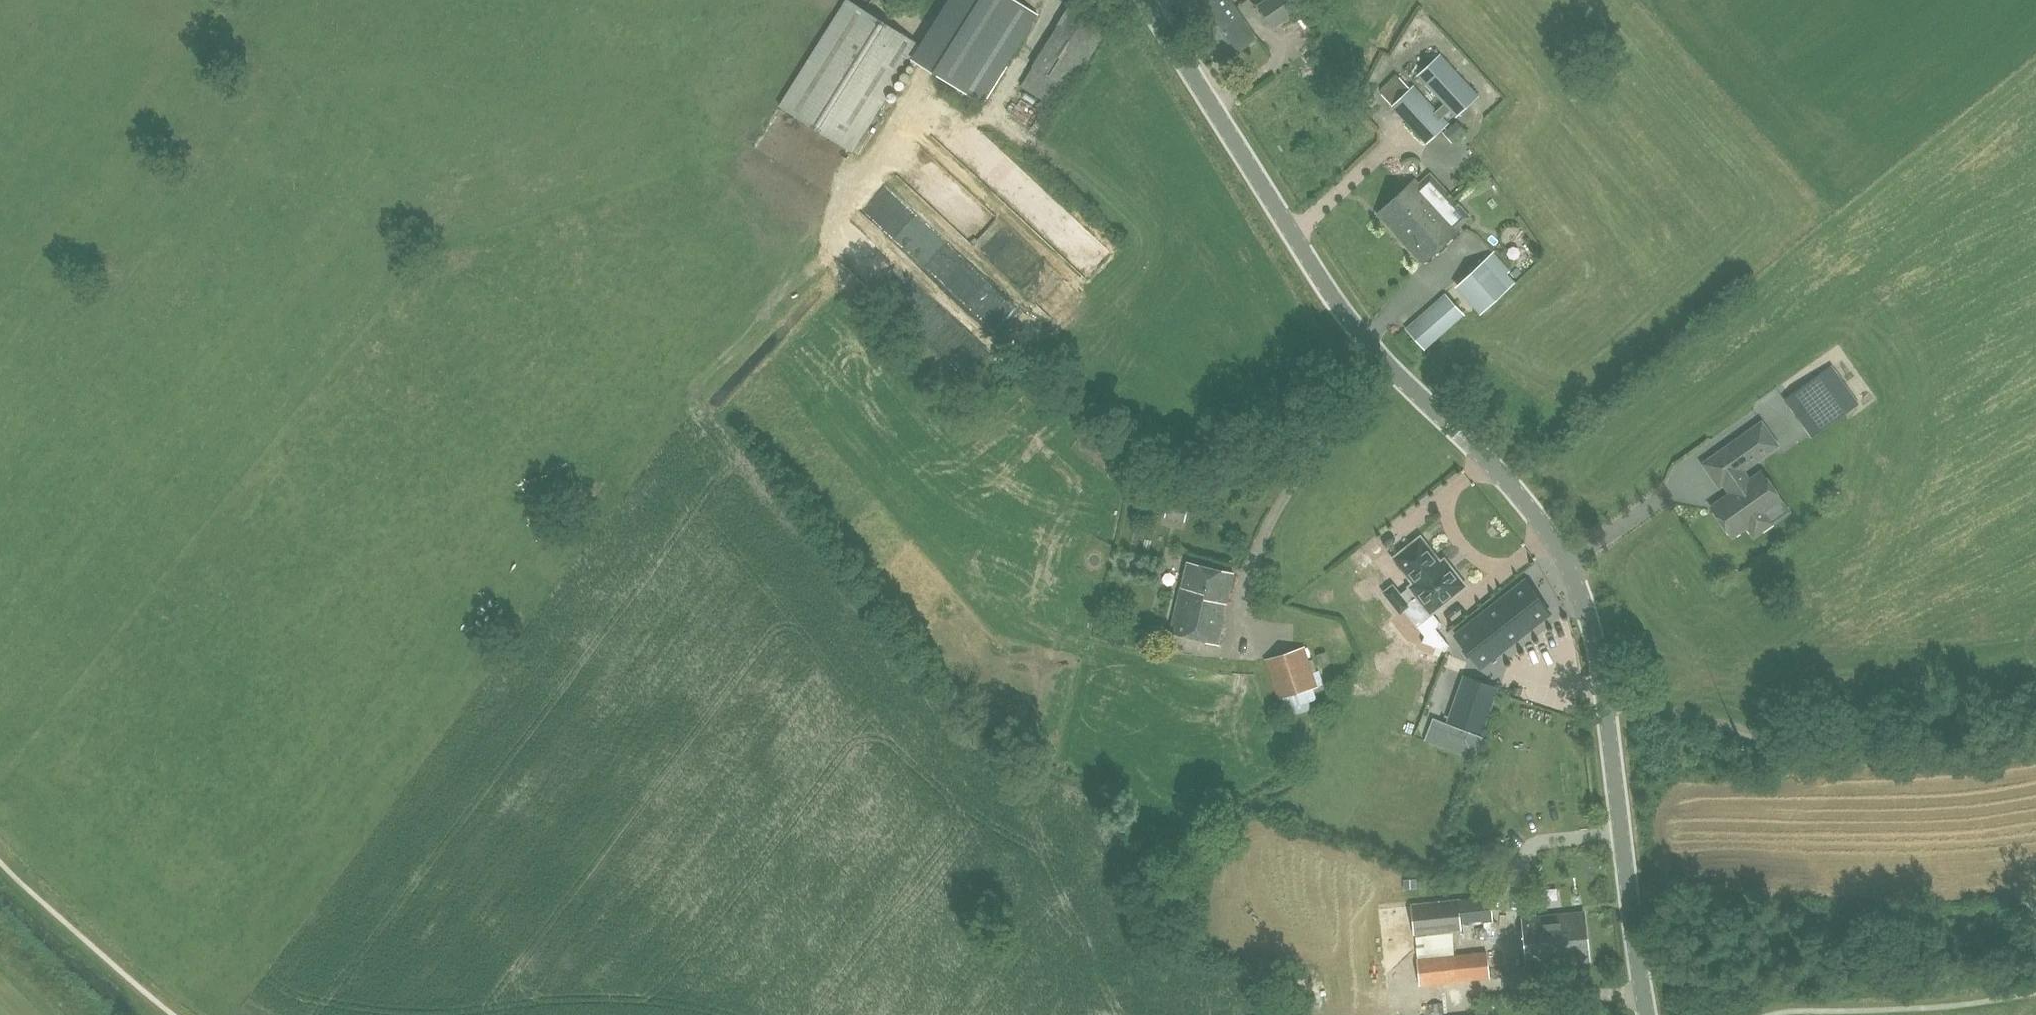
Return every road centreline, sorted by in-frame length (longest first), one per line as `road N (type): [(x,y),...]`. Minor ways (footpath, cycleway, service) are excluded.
road 1 (unclassified): [(1647,1014),(1601,651),(1570,562),(1522,498),(1374,350),(1146,0)]
road 2 (track): [(2035,737),(1989,748),(1823,746),(1607,696)]

